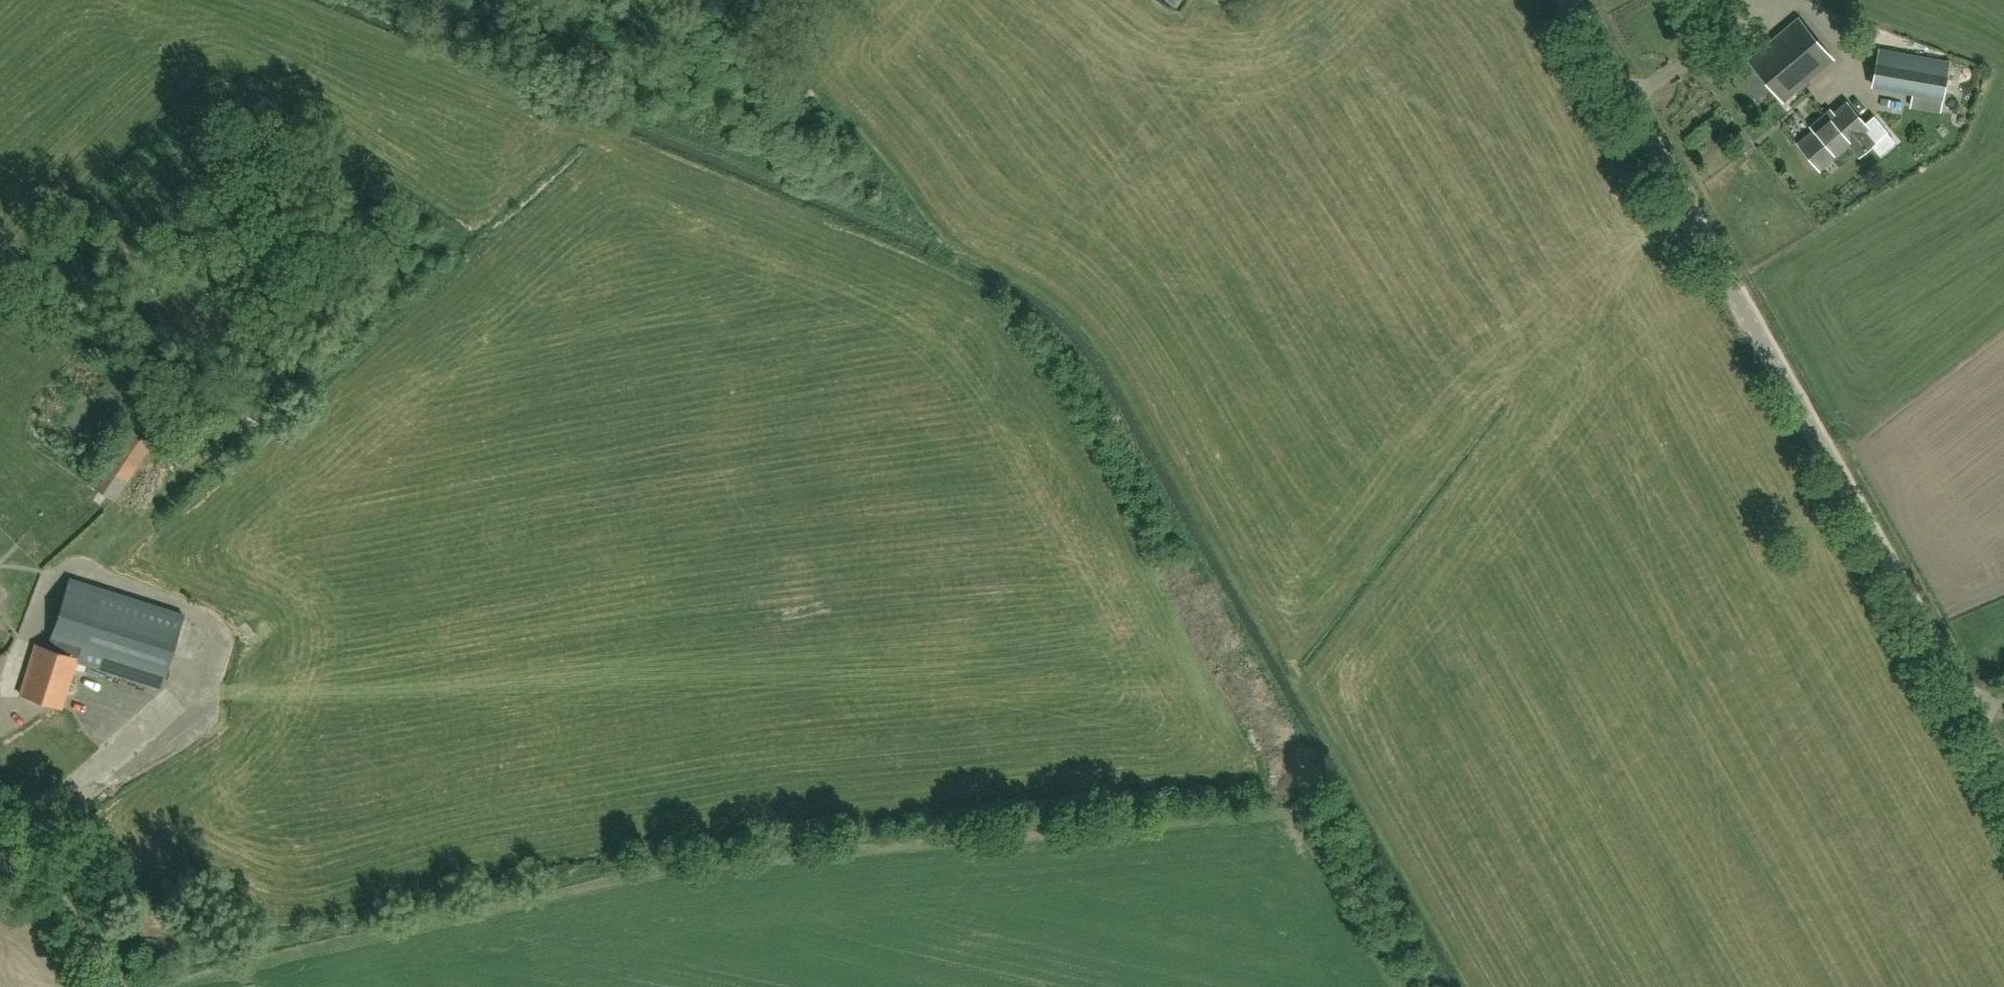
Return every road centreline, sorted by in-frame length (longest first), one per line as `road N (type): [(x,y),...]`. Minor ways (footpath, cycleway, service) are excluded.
road 1 (unclassified): [(2003,763),(1571,0)]
road 2 (unclassified): [(131,986),(0,797)]

